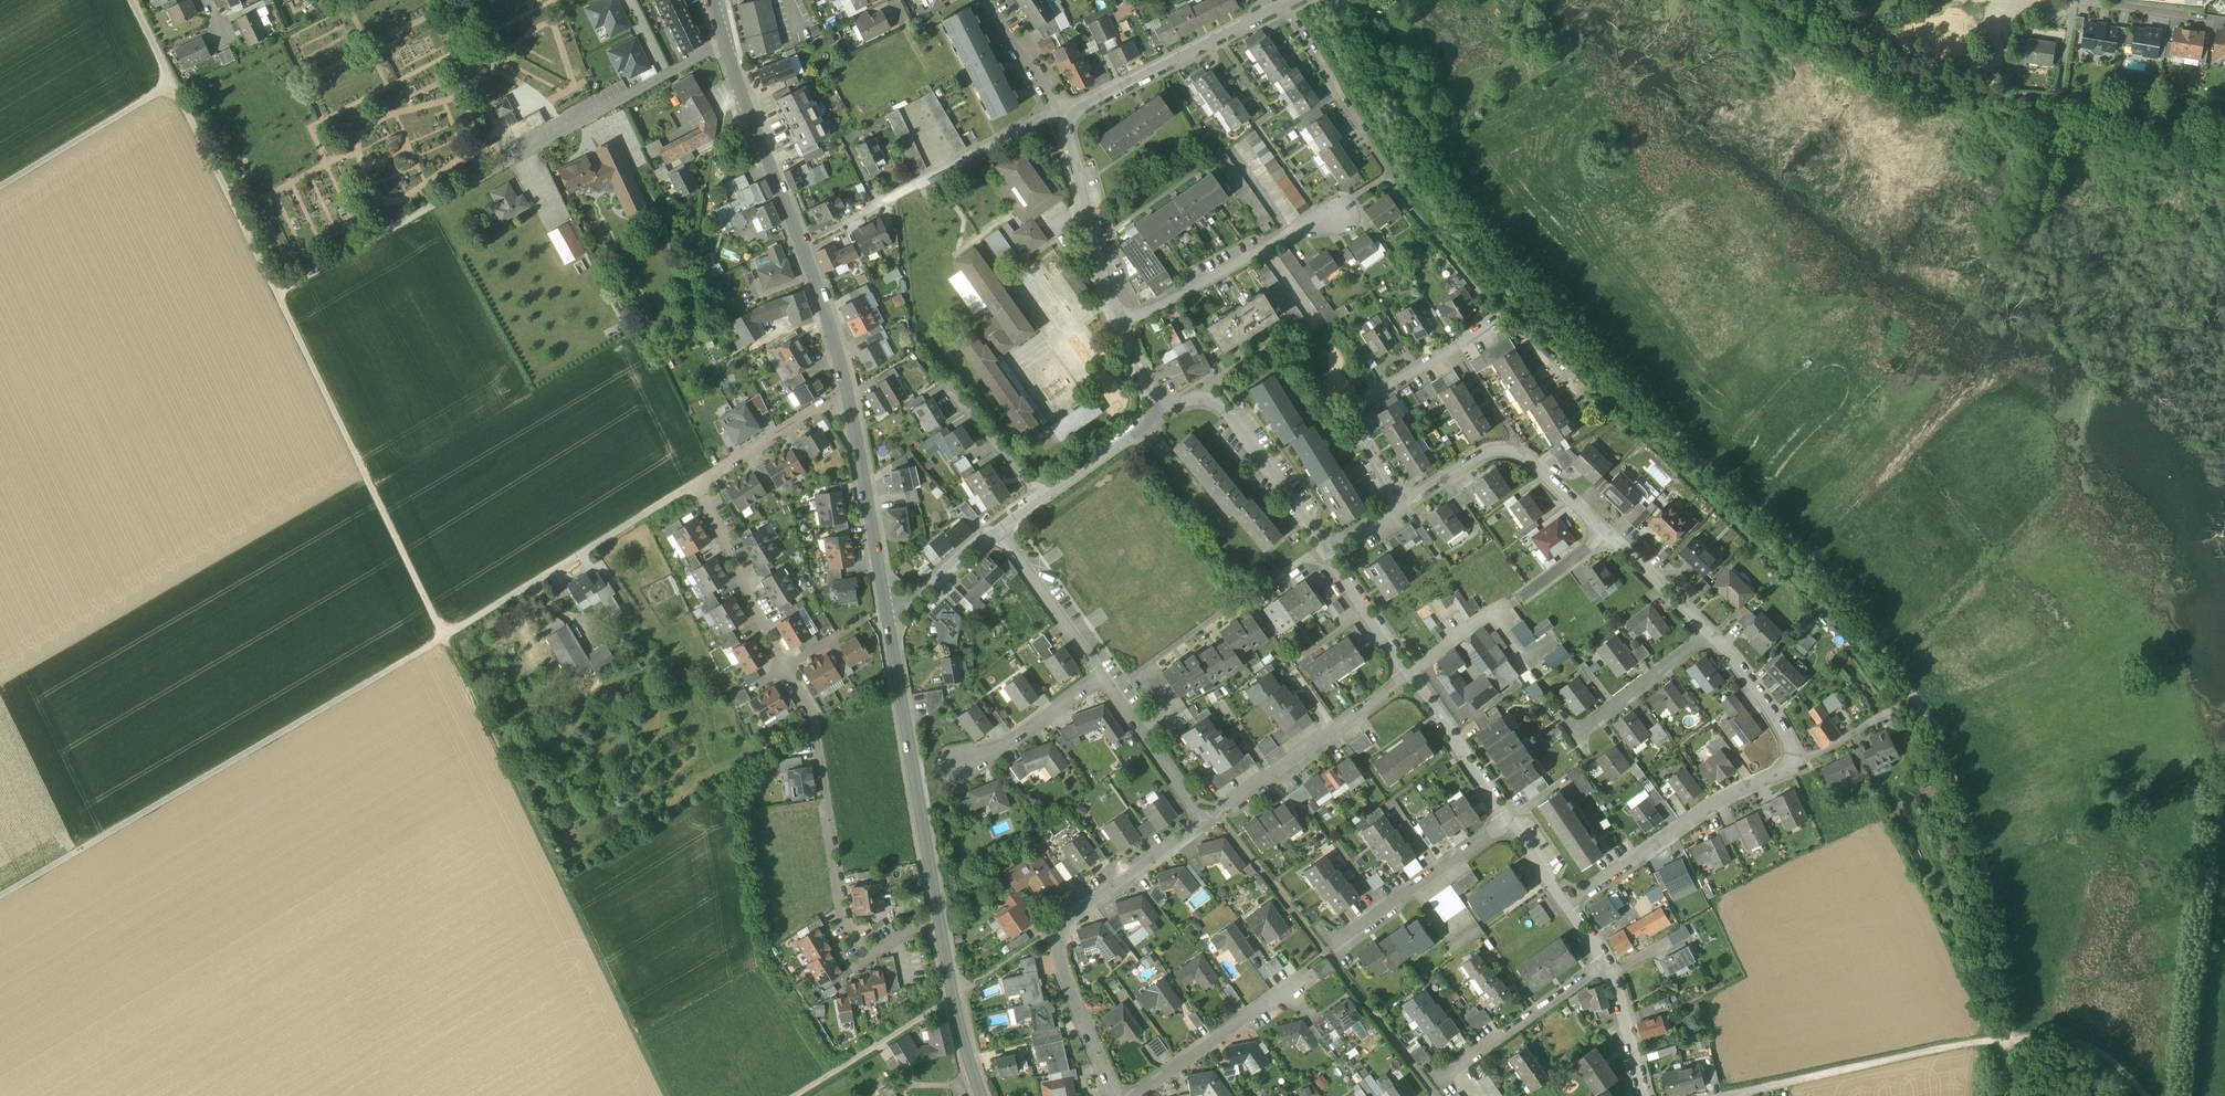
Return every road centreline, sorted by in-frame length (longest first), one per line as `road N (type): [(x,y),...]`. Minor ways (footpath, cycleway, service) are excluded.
road 1 (track): [(2004,1095),(2005,978),(1987,874),(1914,696),(1867,626),(1810,561),(1692,451),(1481,224),(1432,162),(1335,0)]
road 2 (track): [(131,0),(444,637)]
road 3 (track): [(518,592),(0,895)]
road 4 (residential): [(724,44),(276,293)]
road 5 (track): [(663,1095),(444,637)]
road 6 (track): [(1787,1083),(1986,1039),(2080,1043),(2120,1060),(2148,1095)]
road 7 (residential): [(785,668),(812,715),(843,919),(862,953),(898,931),(940,925)]
road 8 (residential): [(1208,820),(1071,905),(1055,928),(1055,954),(1112,1095)]
road 9 (tertiary): [(888,615),(940,925)]
road 10 (residential): [(1063,114),(801,245)]
road 11 (residential): [(1505,316),(1367,402),(1361,433),(1404,504)]
road 12 (residential): [(1574,908),(1744,788),(1797,764)]
road 13 (residential): [(1119,326),(1343,205)]
road 14 (residential): [(1113,688),(1326,550)]
road 15 (residential): [(1605,533),(1513,449),(1467,459),(1404,504)]
road 16 (residential): [(1410,675),(1208,820)]
road 17 (residential): [(1063,114),(1283,8)]
road 18 (residential): [(1326,550),(1219,405),(1190,399),(1159,405)]
road 19 (tertiary): [(848,393),(888,615)]
road 20 (residential): [(1119,326),(1063,114)]
road 21 (residential): [(1509,819),(1335,943)]
road 22 (residential): [(697,482),(518,592)]
road 23 (residential): [(697,482),(785,668)]
road 24 (residential): [(1130,1095),(1299,979)]
road 25 (unclassified): [(0,187),(174,83)]
road 26 (residential): [(1605,962),(1442,1077)]
road 27 (track): [(794,1095),(952,998)]
road 28 (residential): [(1283,8),(1381,160)]
road 29 (residential): [(996,530),(1102,672)]
road 30 (residential): [(848,393),(697,482)]
road 31 (residential): [(1509,819),(1410,675)]
road 32 (tertiary): [(940,925),(980,1095)]
road 33 (tertiary): [(740,91),(801,245)]
road 34 (residential): [(1710,631),(1581,734)]
road 35 (residential): [(1113,688),(1208,820)]
road 36 (residential): [(1102,672),(971,766)]
road 37 (residential): [(1797,764),(1760,692),(1710,631)]
road 38 (tertiary): [(801,245),(848,393)]
road 39 (residential): [(1039,497),(1159,405)]
road 40 (residential): [(1410,675),(1326,550)]
road 41 (residential): [(942,383),(1039,497)]
road 42 (residential): [(1710,631),(1605,533)]
road 43 (residential): [(1645,1095),(1626,1008),(1605,962)]
road 44 (residential): [(985,0),(1063,114)]
road 45 (residential): [(888,615),(996,530)]
road 46 (residential): [(2079,0),(2208,20)]

